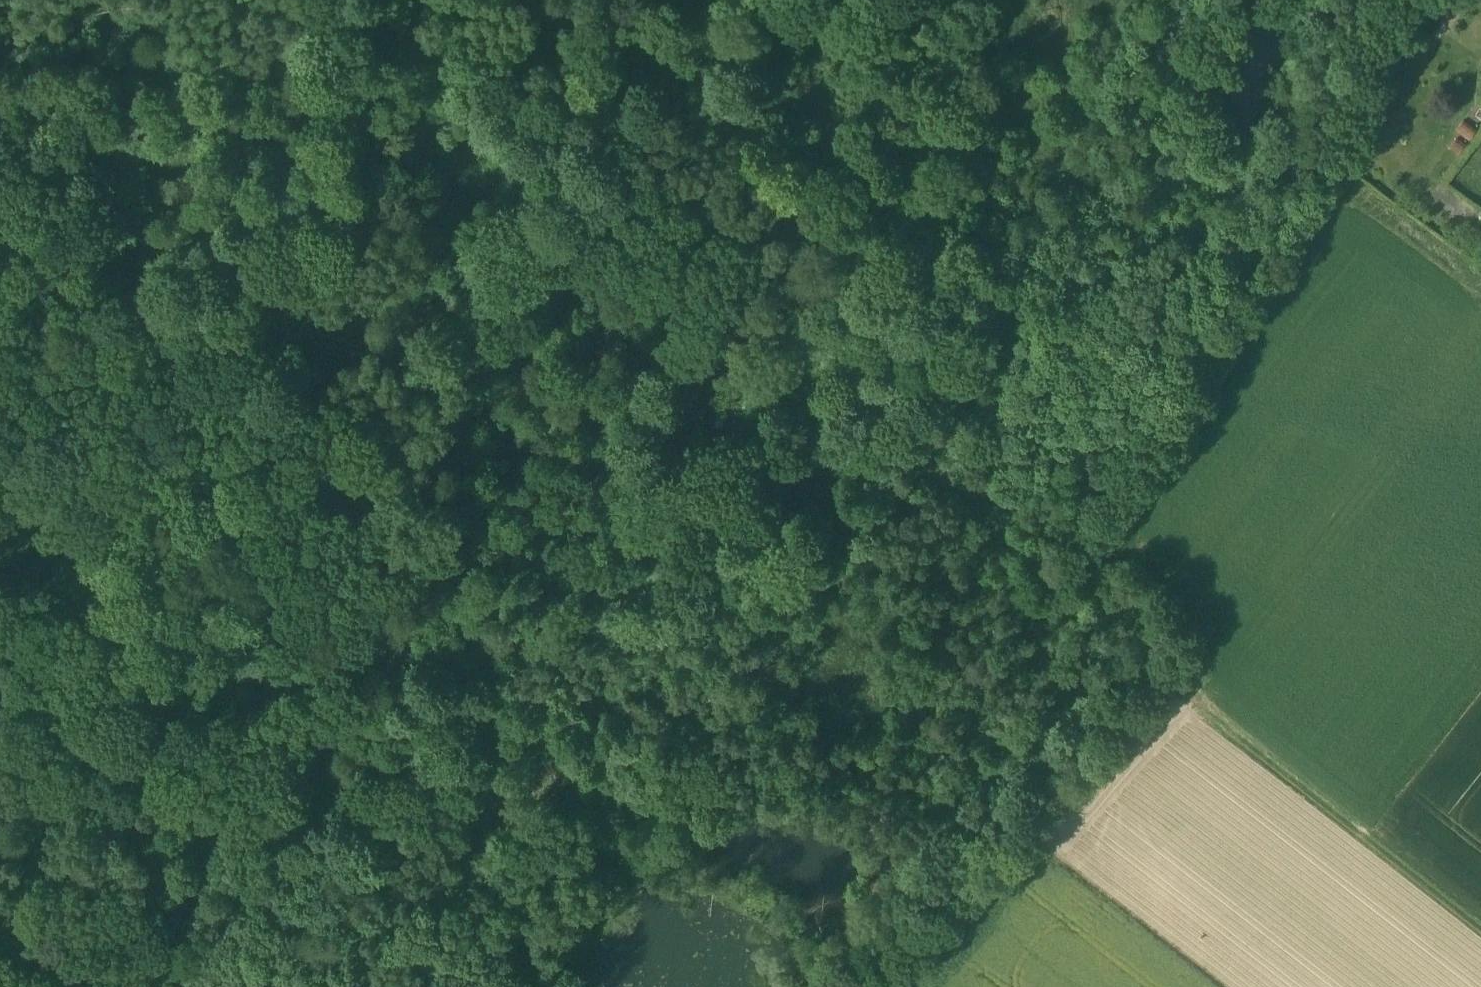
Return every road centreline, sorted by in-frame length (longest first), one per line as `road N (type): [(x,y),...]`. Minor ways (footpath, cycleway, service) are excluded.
road 1 (track): [(883,717),(960,666),(986,609),(1003,446),(1009,268),(1068,64),(1076,0)]
road 2 (track): [(319,0),(195,161),(0,371)]

